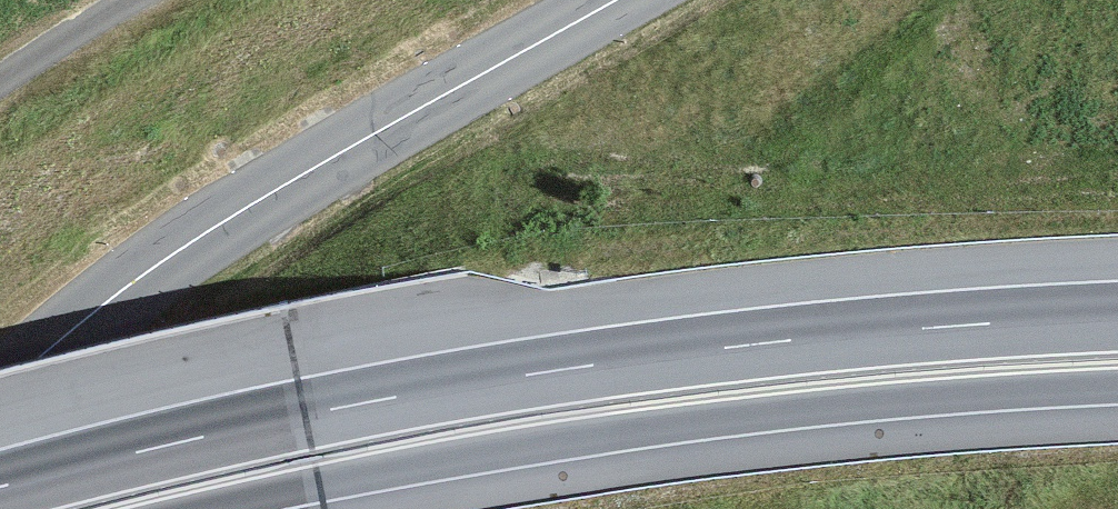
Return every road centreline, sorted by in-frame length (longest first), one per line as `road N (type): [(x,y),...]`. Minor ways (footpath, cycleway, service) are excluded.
road 1 (trunk): [(1117,317),(759,344),(560,370),(305,415),(0,487)]
road 2 (trunk): [(200,508),(571,439),(963,395),(1117,387)]
road 3 (secondary): [(0,392),(111,298),(211,230),(616,0)]

